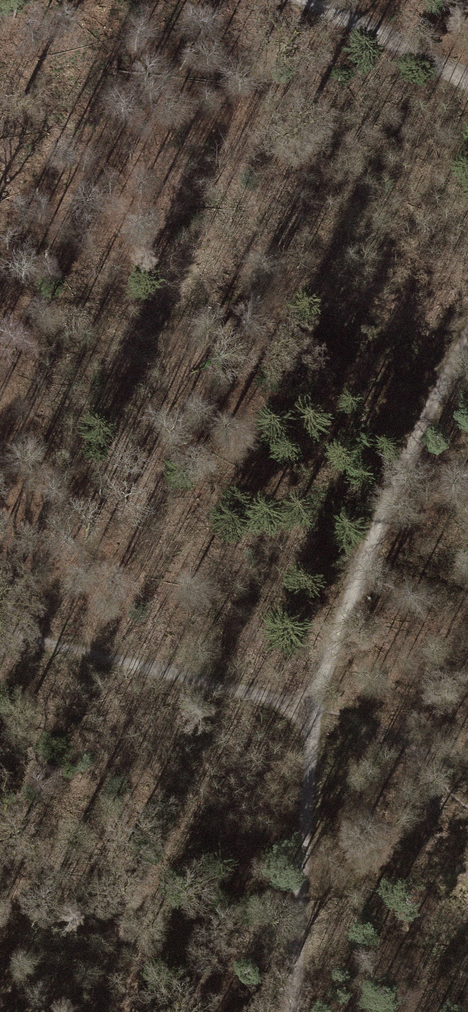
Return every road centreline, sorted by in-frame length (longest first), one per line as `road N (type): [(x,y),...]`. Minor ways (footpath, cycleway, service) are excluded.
road 1 (track): [(467,338),(378,534),(312,710),(297,1011)]
road 2 (track): [(0,618),(44,643),(312,710)]
road 3 (track): [(301,0),(467,81)]

